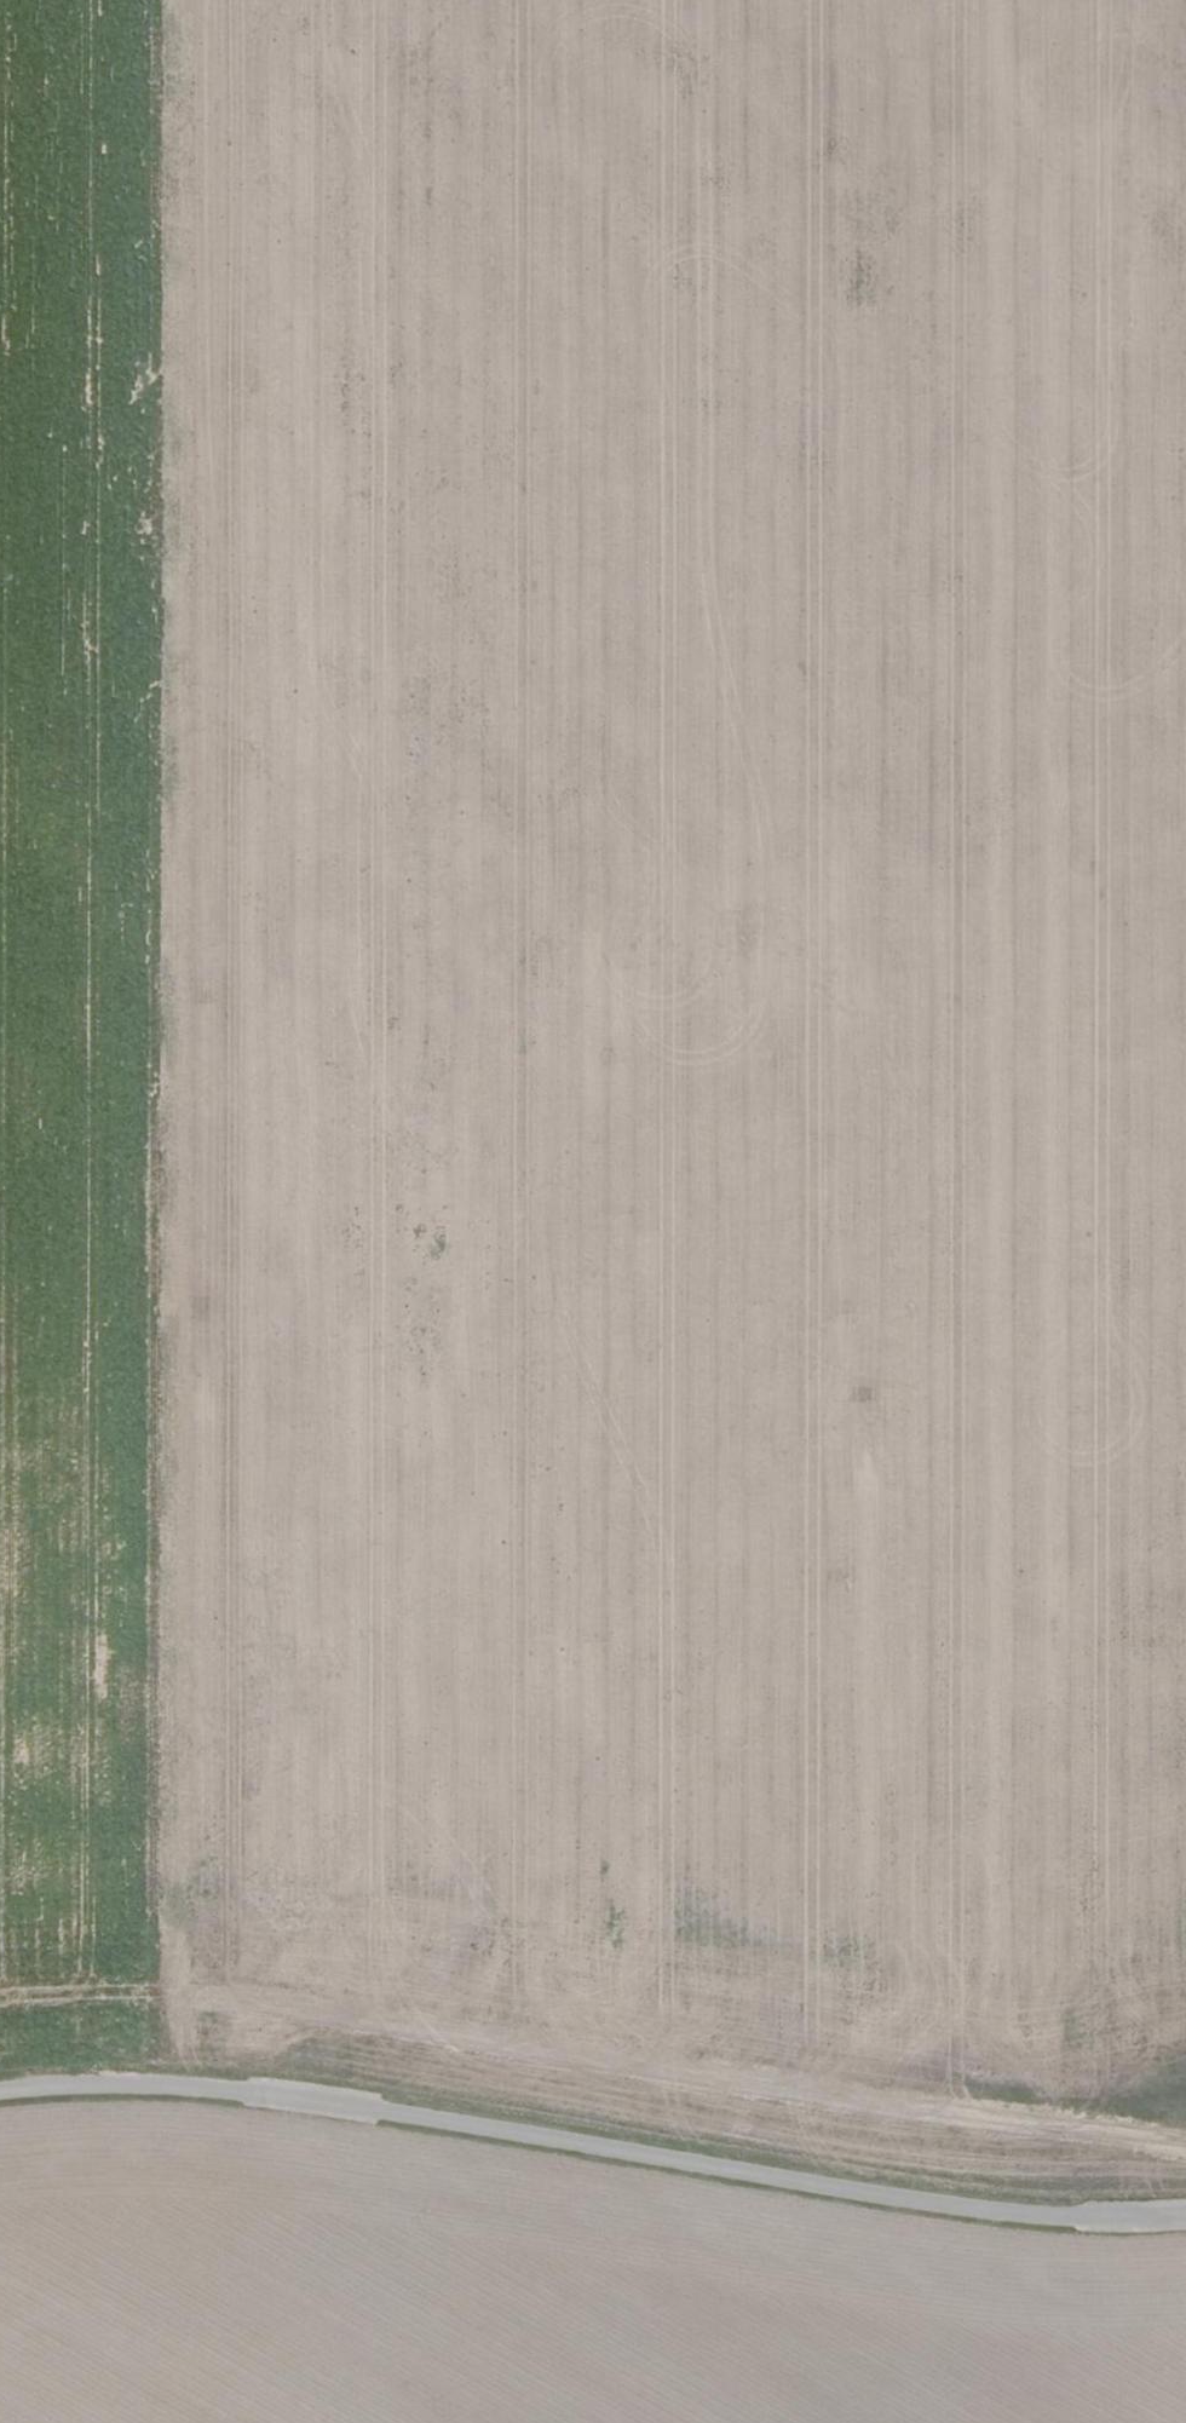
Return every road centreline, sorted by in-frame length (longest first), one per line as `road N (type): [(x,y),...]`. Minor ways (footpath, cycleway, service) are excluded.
road 1 (unclassified): [(0,2093),(244,2090),(968,2211),(1185,2217)]

